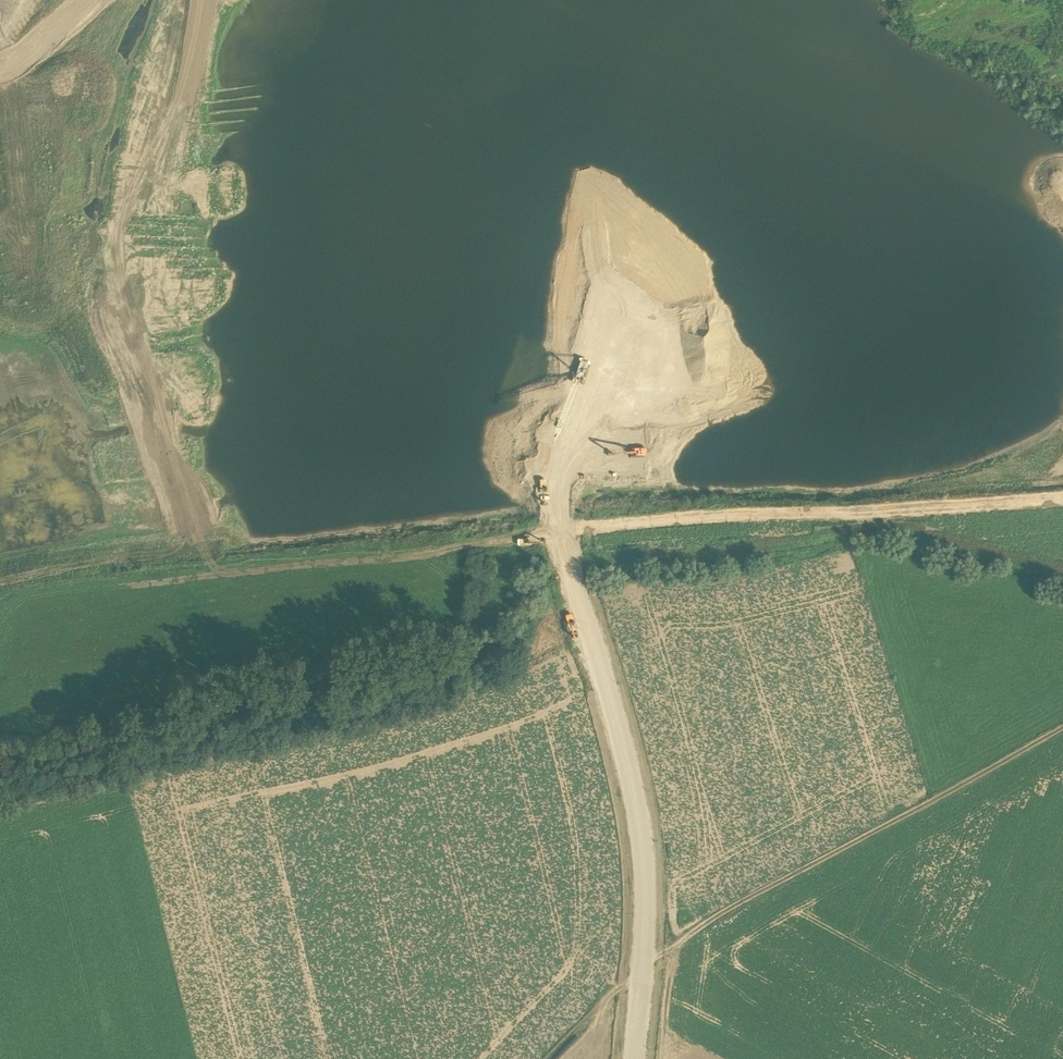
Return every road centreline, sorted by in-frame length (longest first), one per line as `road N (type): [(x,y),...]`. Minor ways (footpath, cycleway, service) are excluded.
road 1 (track): [(1062,729),(732,907),(642,968),(548,1058)]

